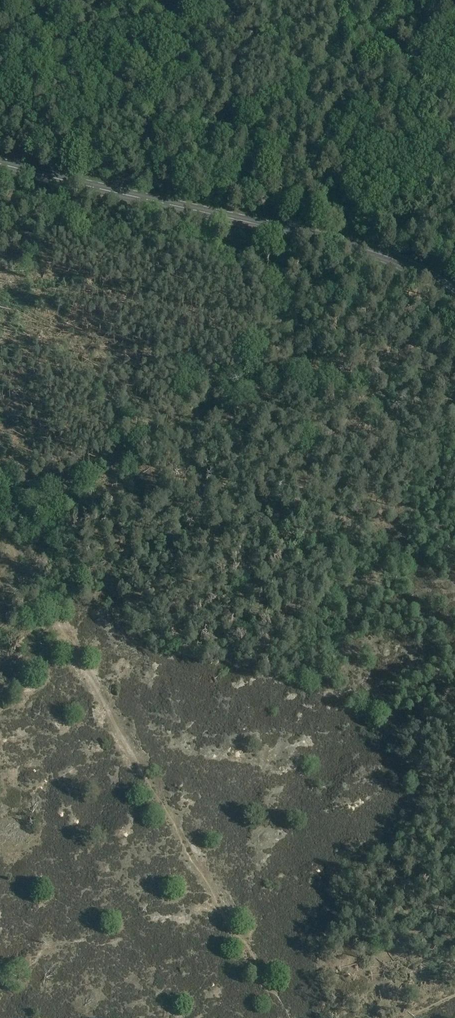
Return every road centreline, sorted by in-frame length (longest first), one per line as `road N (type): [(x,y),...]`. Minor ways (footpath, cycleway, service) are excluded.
road 1 (track): [(0,523),(288,1017)]
road 2 (primary): [(454,293),(358,247),(0,164)]

